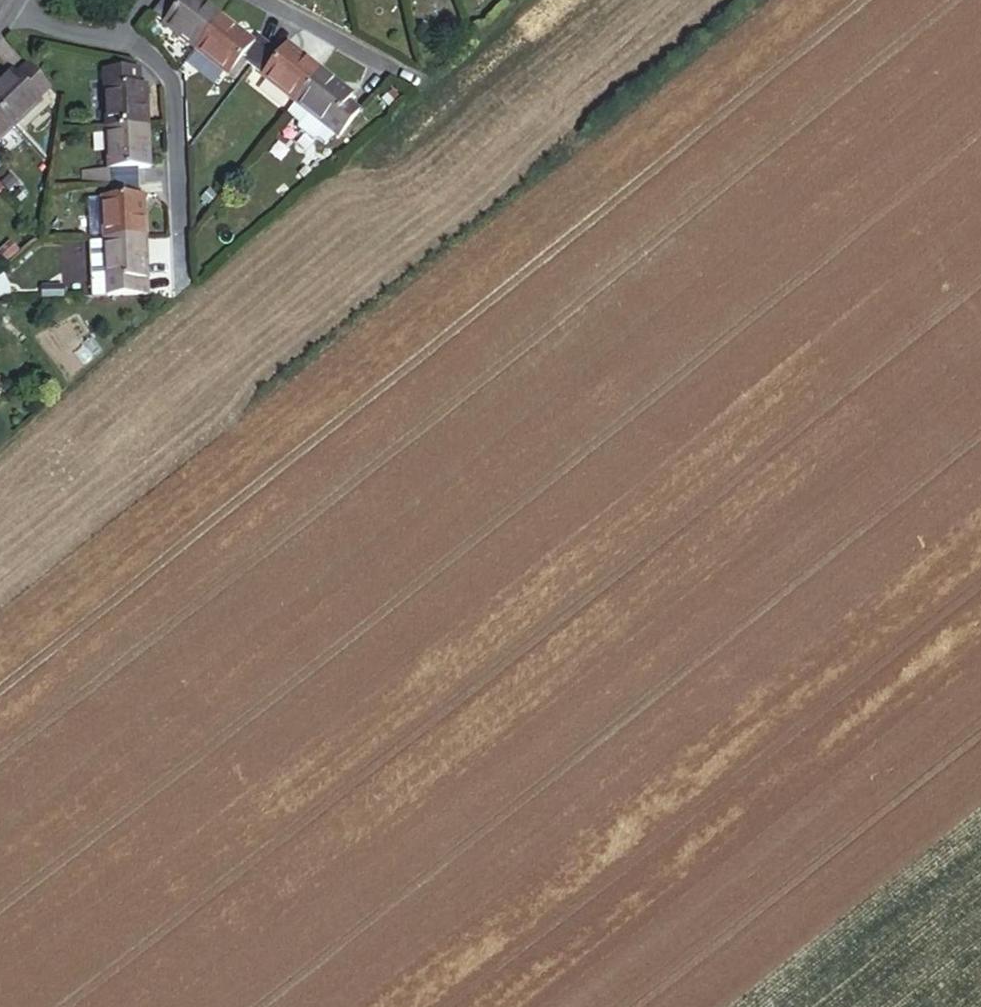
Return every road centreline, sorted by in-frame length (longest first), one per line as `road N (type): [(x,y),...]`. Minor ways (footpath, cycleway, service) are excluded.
road 1 (residential): [(115,39),(142,48),(174,90),(183,288)]
road 2 (residential): [(264,0),(399,72)]

